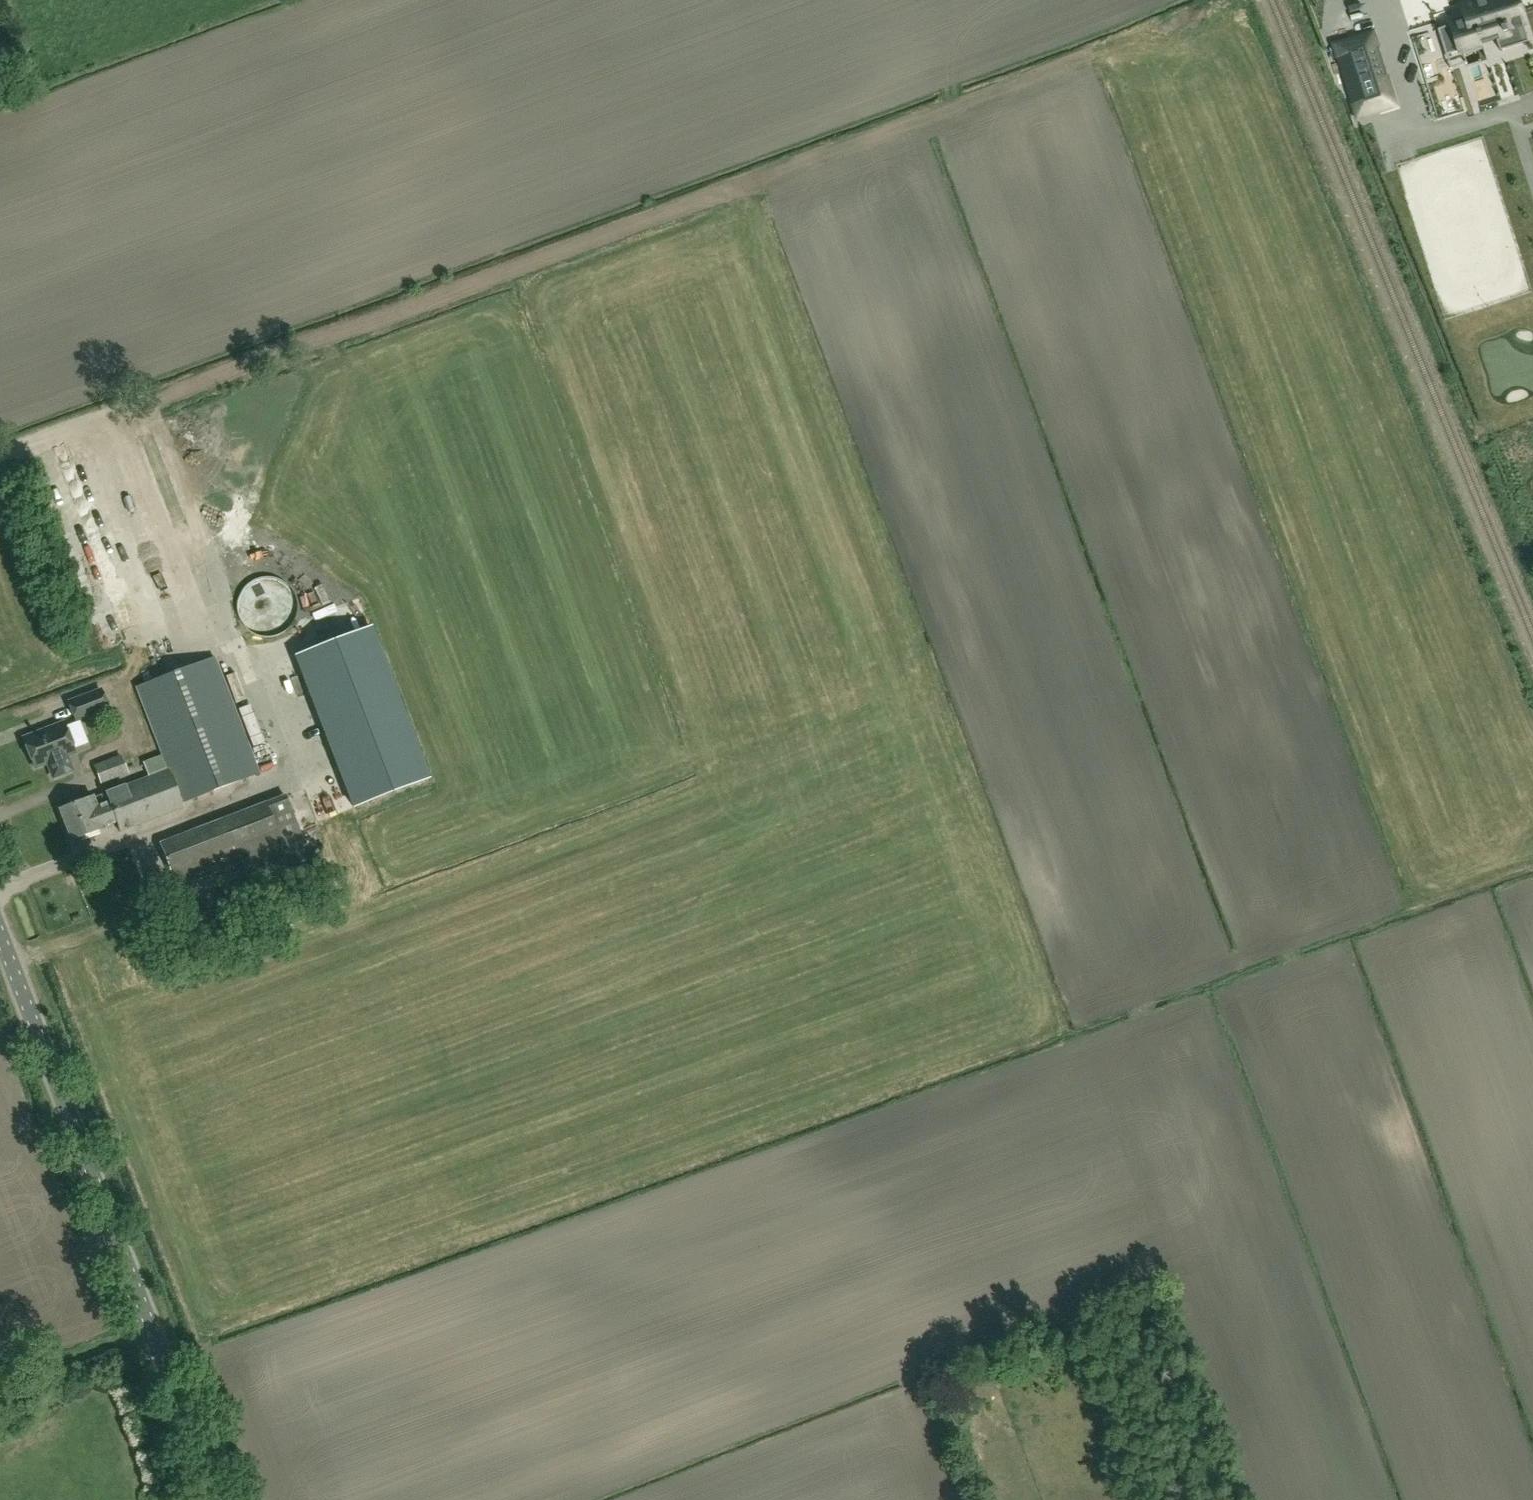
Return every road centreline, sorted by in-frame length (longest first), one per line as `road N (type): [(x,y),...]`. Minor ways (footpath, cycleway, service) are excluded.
road 1 (unclassified): [(217,1499),(0,937)]

